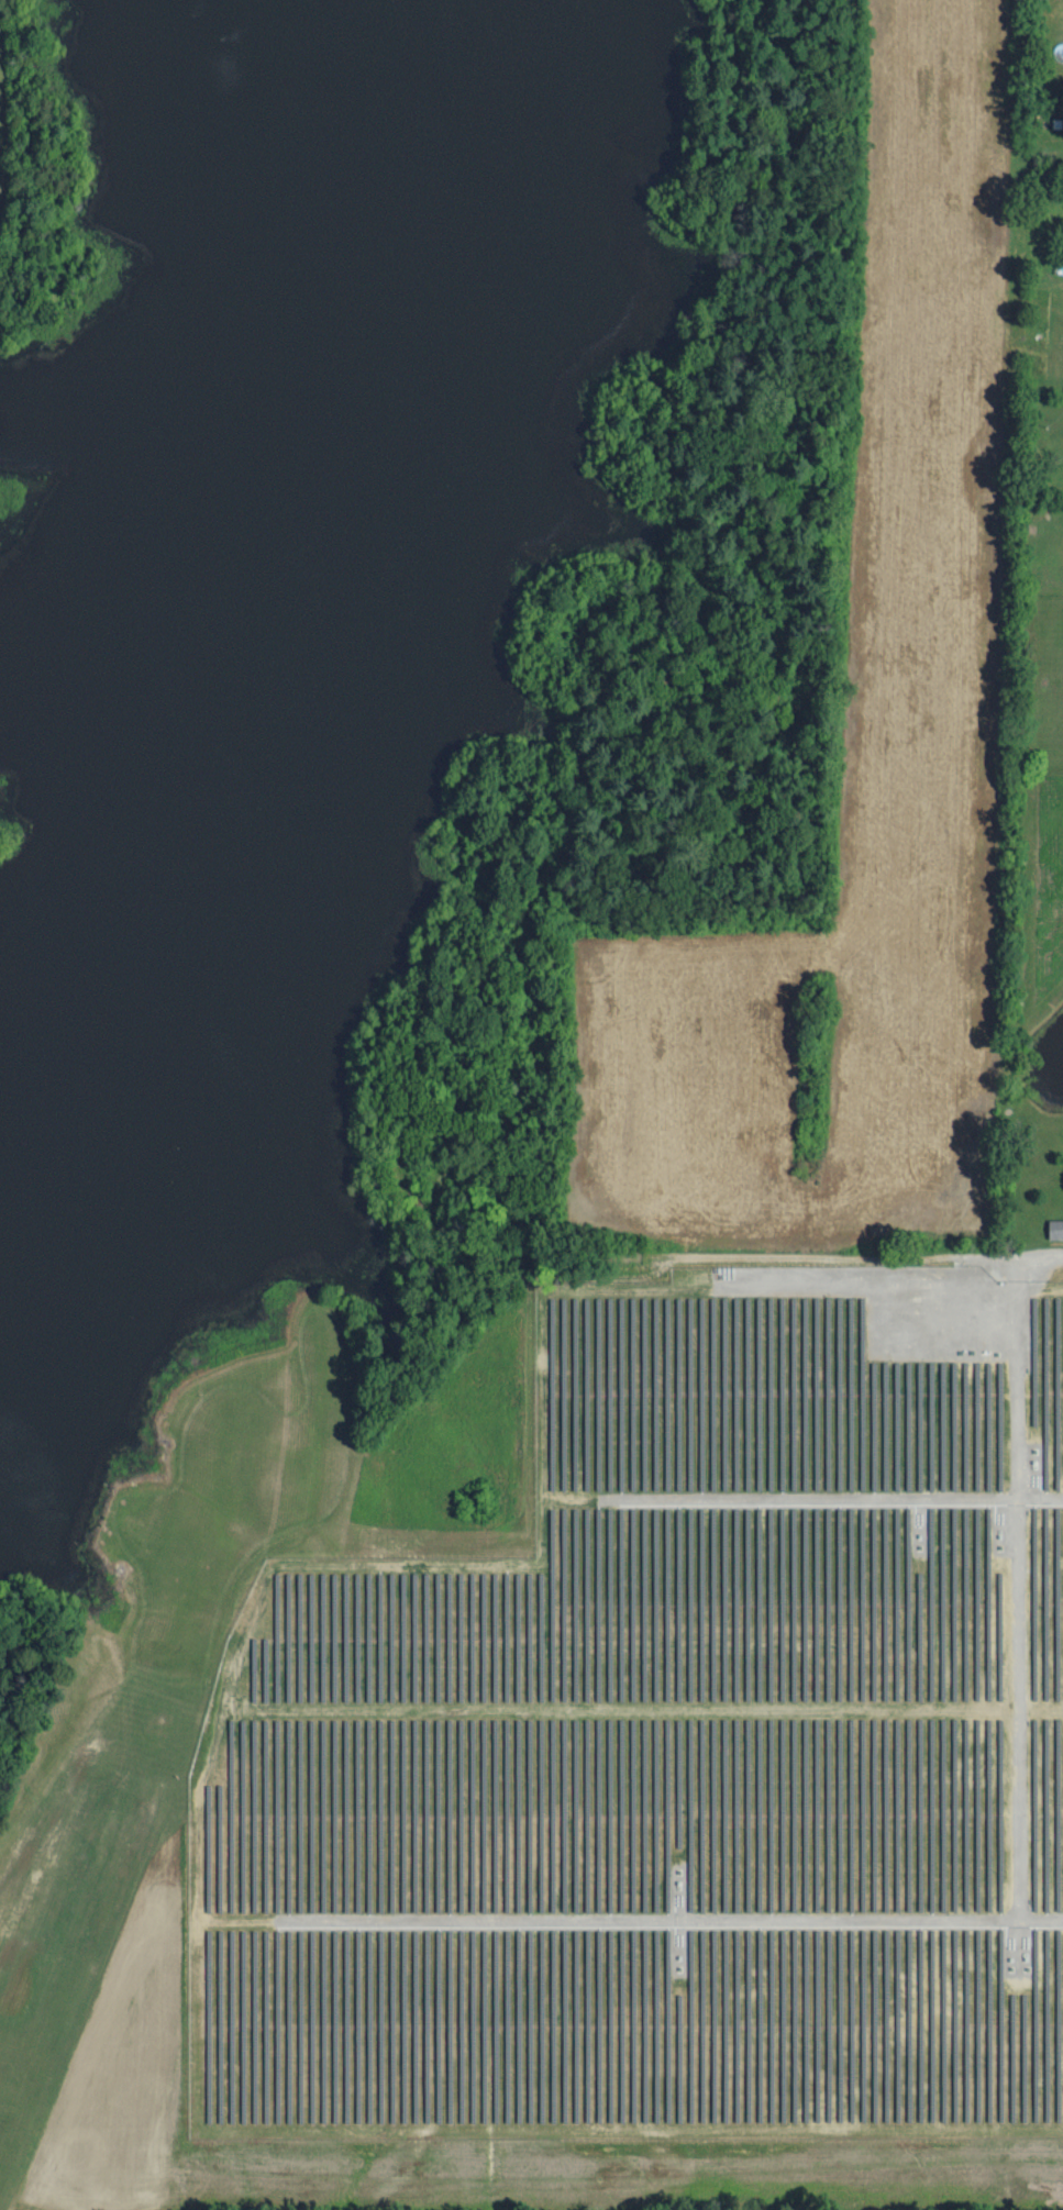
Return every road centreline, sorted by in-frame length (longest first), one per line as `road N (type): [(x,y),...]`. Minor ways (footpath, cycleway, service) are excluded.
road 1 (residential): [(433,1220),(459,1246),(494,1257),(1062,1253)]
road 2 (residential): [(446,1157),(433,1220),(401,1184),(397,1146),(418,1128),(433,1130),(446,1157)]

